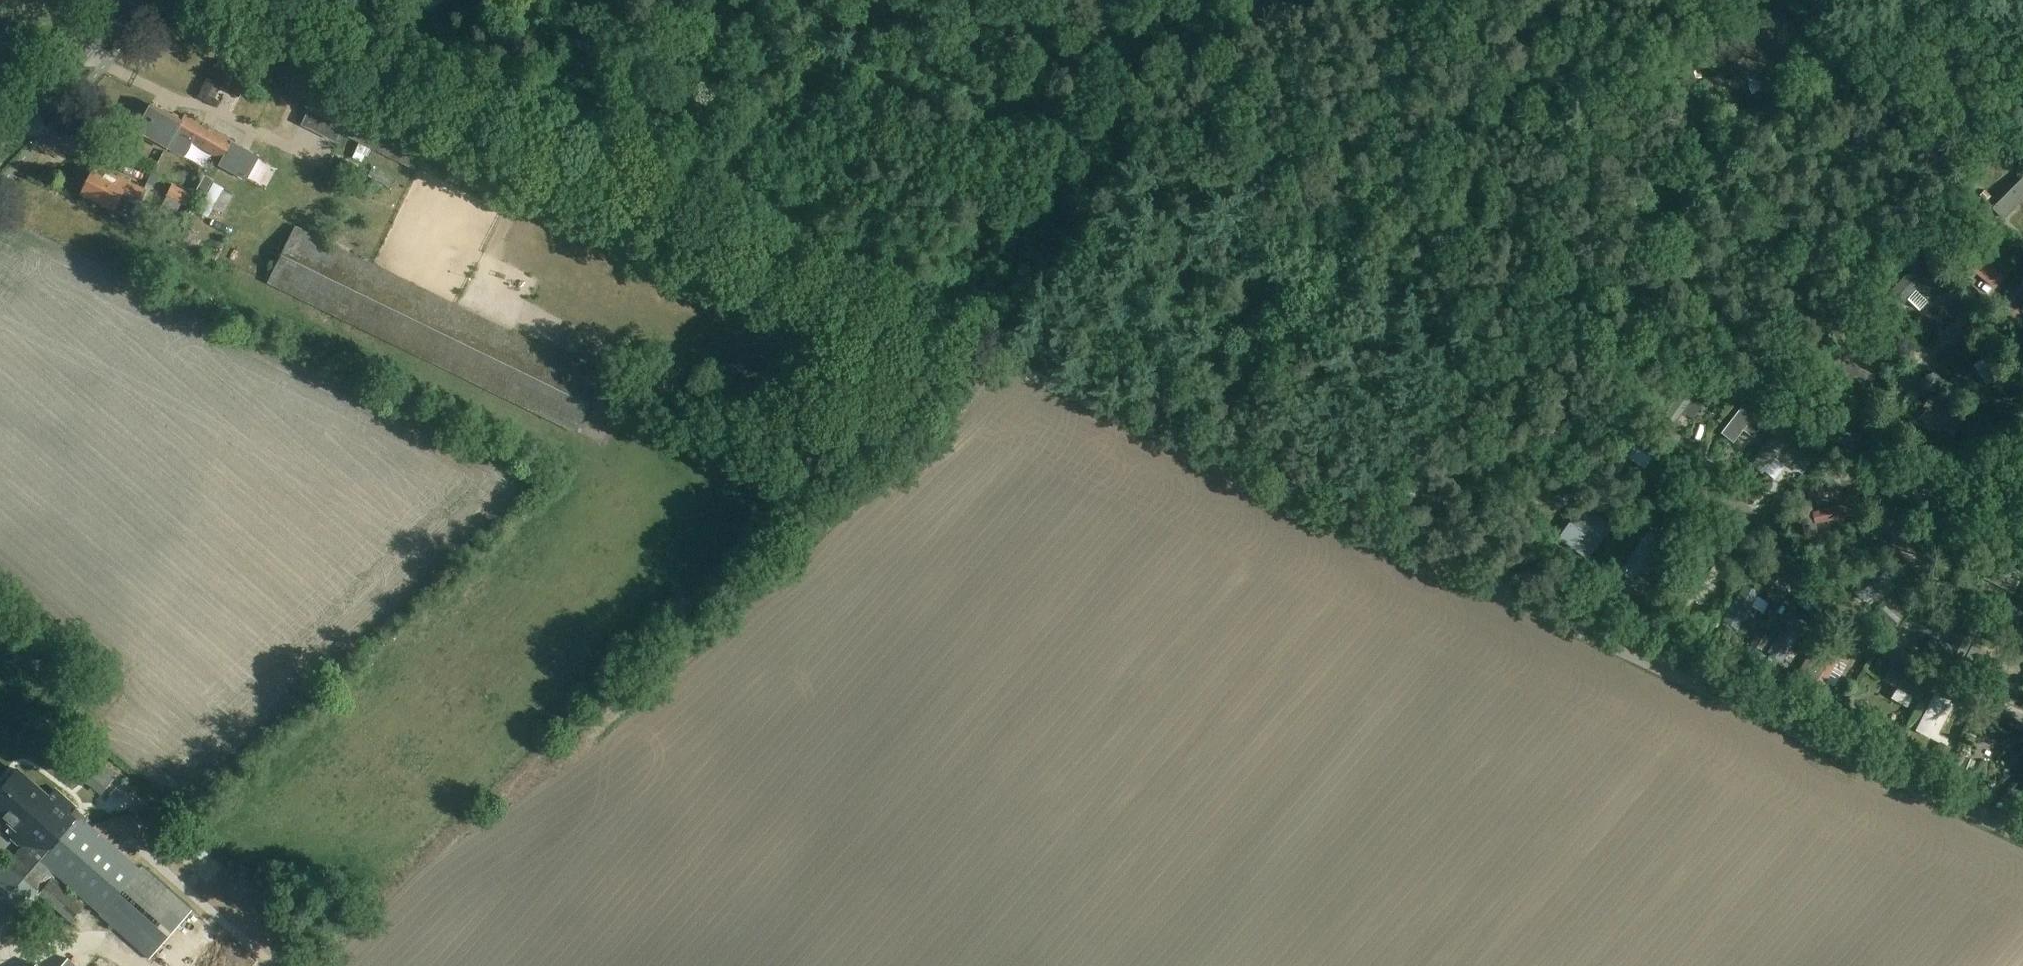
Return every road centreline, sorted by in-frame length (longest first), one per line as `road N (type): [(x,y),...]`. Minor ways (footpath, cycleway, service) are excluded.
road 1 (unclassified): [(2022,839),(967,351),(240,0)]
road 2 (secondary): [(0,142),(123,0)]

